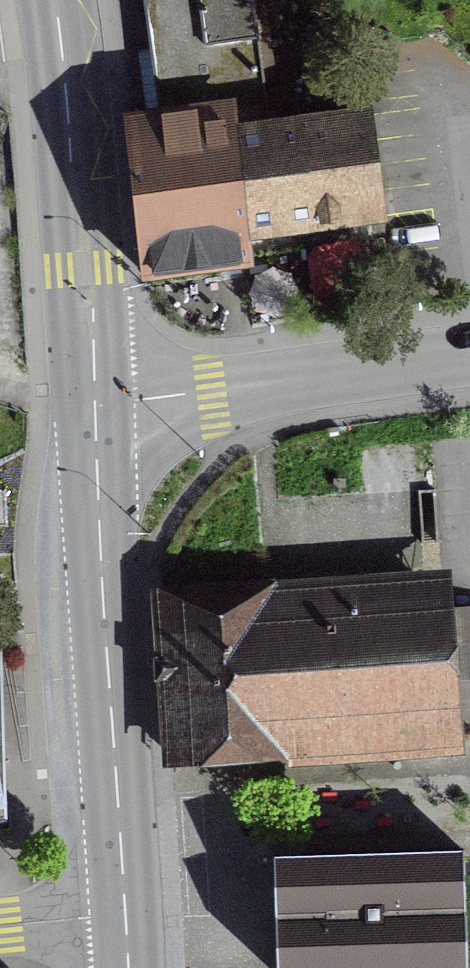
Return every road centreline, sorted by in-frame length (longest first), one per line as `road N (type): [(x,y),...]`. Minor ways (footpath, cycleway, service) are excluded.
road 1 (secondary): [(126,914),(92,409)]
road 2 (secondary): [(92,409),(55,0)]
road 3 (tertiary): [(92,409),(469,352)]
road 4 (residential): [(126,914),(0,924)]

